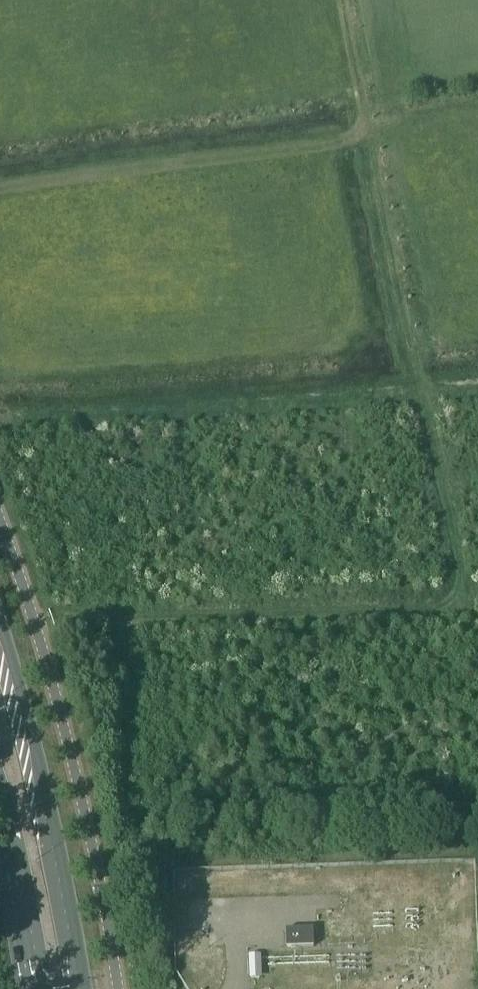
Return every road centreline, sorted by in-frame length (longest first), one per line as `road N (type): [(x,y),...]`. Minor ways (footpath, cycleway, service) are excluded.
road 1 (unclassified): [(0,535),(115,988)]
road 2 (track): [(24,615),(456,586)]
road 3 (track): [(347,0),(417,393)]
road 4 (primary): [(78,988),(33,750),(0,625)]
road 5 (track): [(366,134),(0,180)]
road 6 (track): [(417,393),(456,586)]
road 7 (primary): [(5,853),(32,988)]

